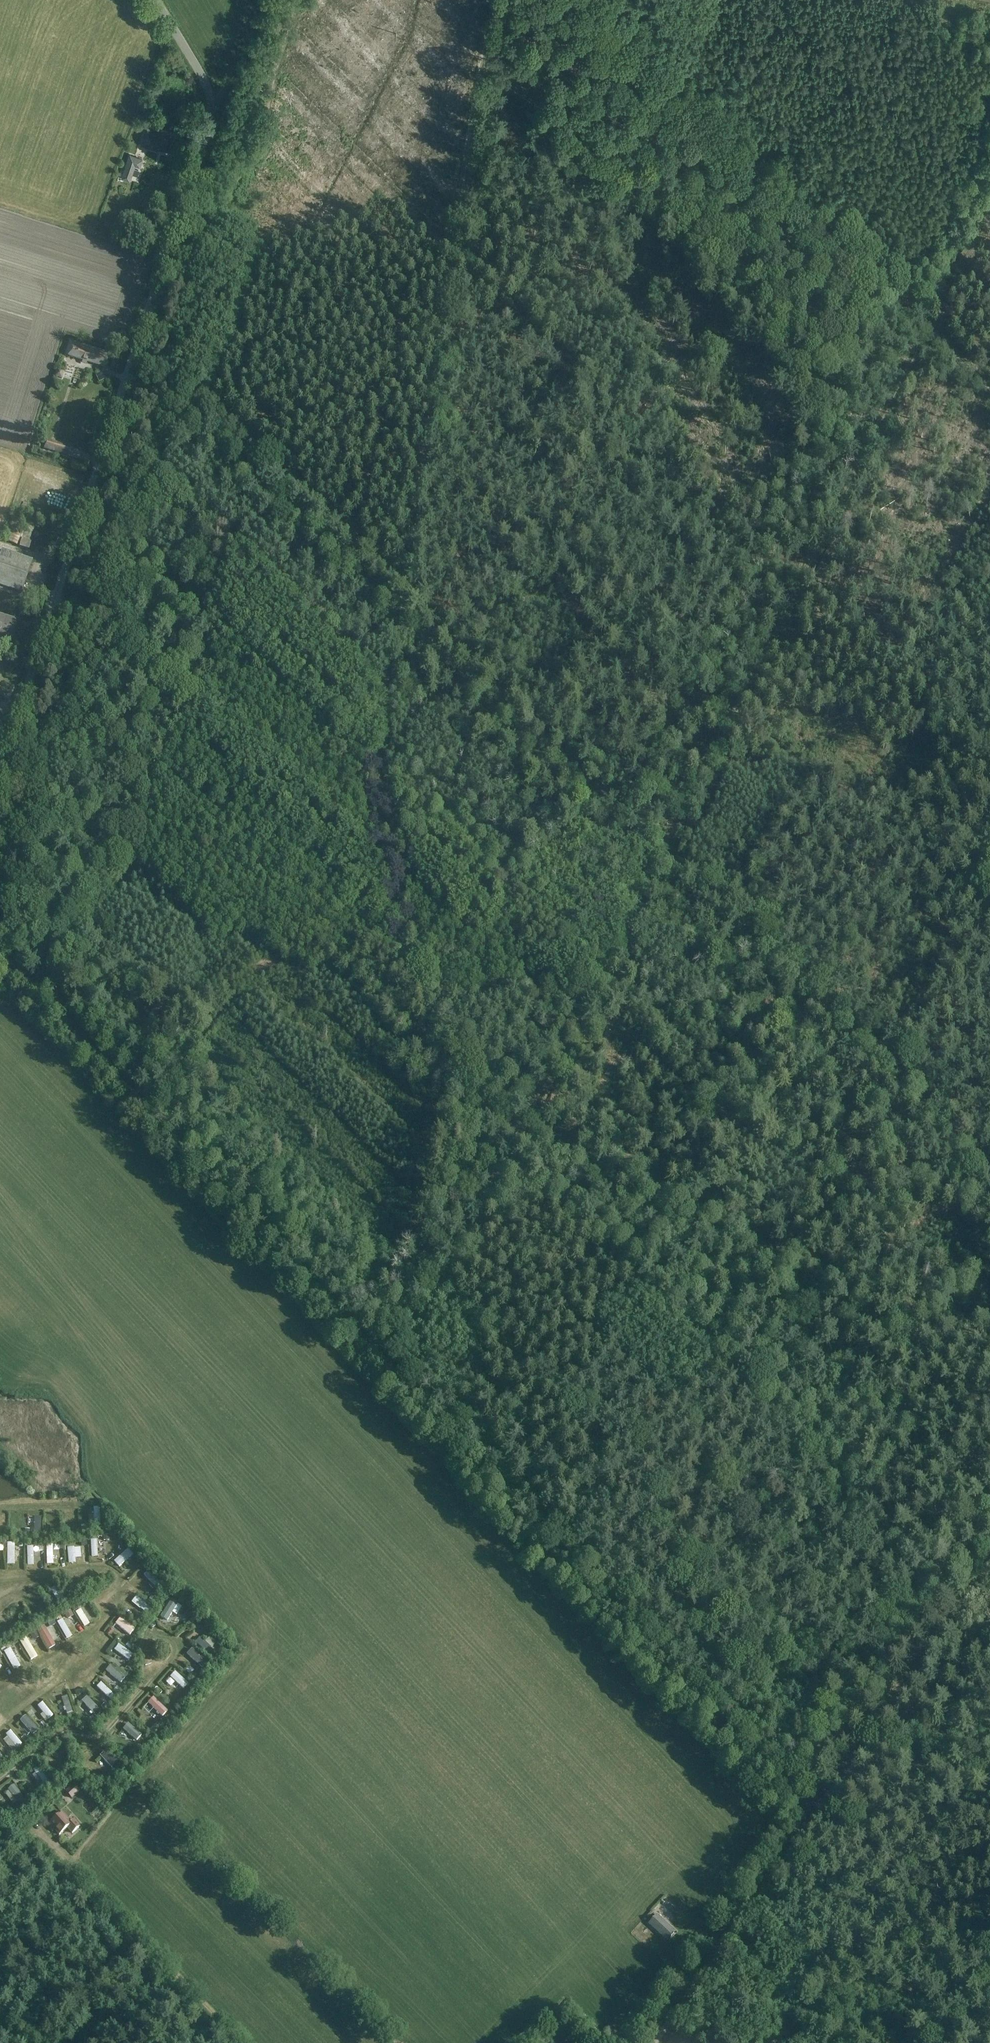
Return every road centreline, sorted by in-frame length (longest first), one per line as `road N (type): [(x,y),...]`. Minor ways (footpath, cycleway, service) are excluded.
road 1 (track): [(814,1817),(149,1109)]
road 2 (track): [(881,1695),(830,1588),(809,1386),(772,1306),(479,1105),(443,1050),(401,937)]
road 3 (unclassified): [(0,767),(210,121),(206,85),(155,0)]
road 4 (track): [(126,377),(205,405),(662,847)]
road 5 (track): [(393,1372),(522,1134),(662,847)]
road 6 (track): [(0,927),(173,392)]
road 7 (track): [(401,937),(378,793),(426,427)]
road 8 (track): [(587,0),(928,331)]
road 9 (track): [(426,427),(488,0)]
road 10 (track): [(734,710),(928,331)]
road 11 (track): [(426,427),(689,678),(734,710)]
road 12 (track): [(0,1835),(44,1837),(241,2042)]
road 13 (track): [(149,1109),(230,1005),(401,937)]
road 14 (track): [(72,1865),(254,1651)]
road 15 (track): [(662,847),(857,1039)]
road 16 (track): [(857,1039),(989,825)]
road 17 (track): [(772,1306),(917,1333),(989,1327)]
road 18 (track): [(783,1860),(970,1972)]
road 19 (track): [(149,1109),(0,955)]
road 20 (track): [(0,1779),(65,1731),(97,1737),(152,1681)]
road 21 (track): [(0,1726),(131,1592)]
road 22 (track): [(857,1039),(989,1170)]
road 23 (track): [(891,1709),(783,1860)]
road 24 (track): [(989,1568),(891,1709)]
road 25 (track): [(725,1942),(781,1986),(788,1984),(807,1955),(767,1920)]
road 26 (unclassified): [(654,2042),(749,1908)]
road 27 (track): [(662,847),(734,710)]
road 28 (track): [(0,1582),(89,1569),(123,1577)]

